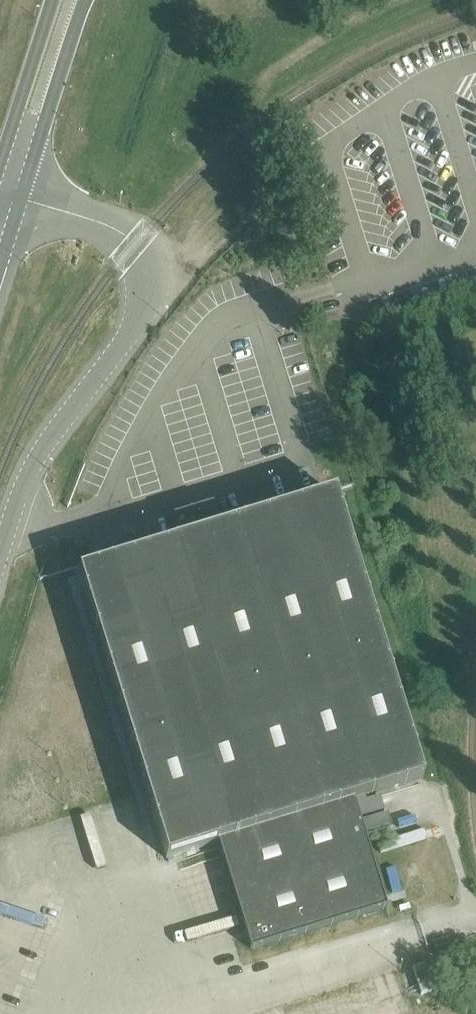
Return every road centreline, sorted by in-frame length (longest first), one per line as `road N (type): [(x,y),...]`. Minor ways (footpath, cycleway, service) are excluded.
road 1 (unclassified): [(0,554),(38,457),(124,343),(147,291),(143,256),(125,236),(21,199)]
road 2 (secondary): [(21,199),(86,0)]
road 3 (secondary): [(57,0),(0,173)]

